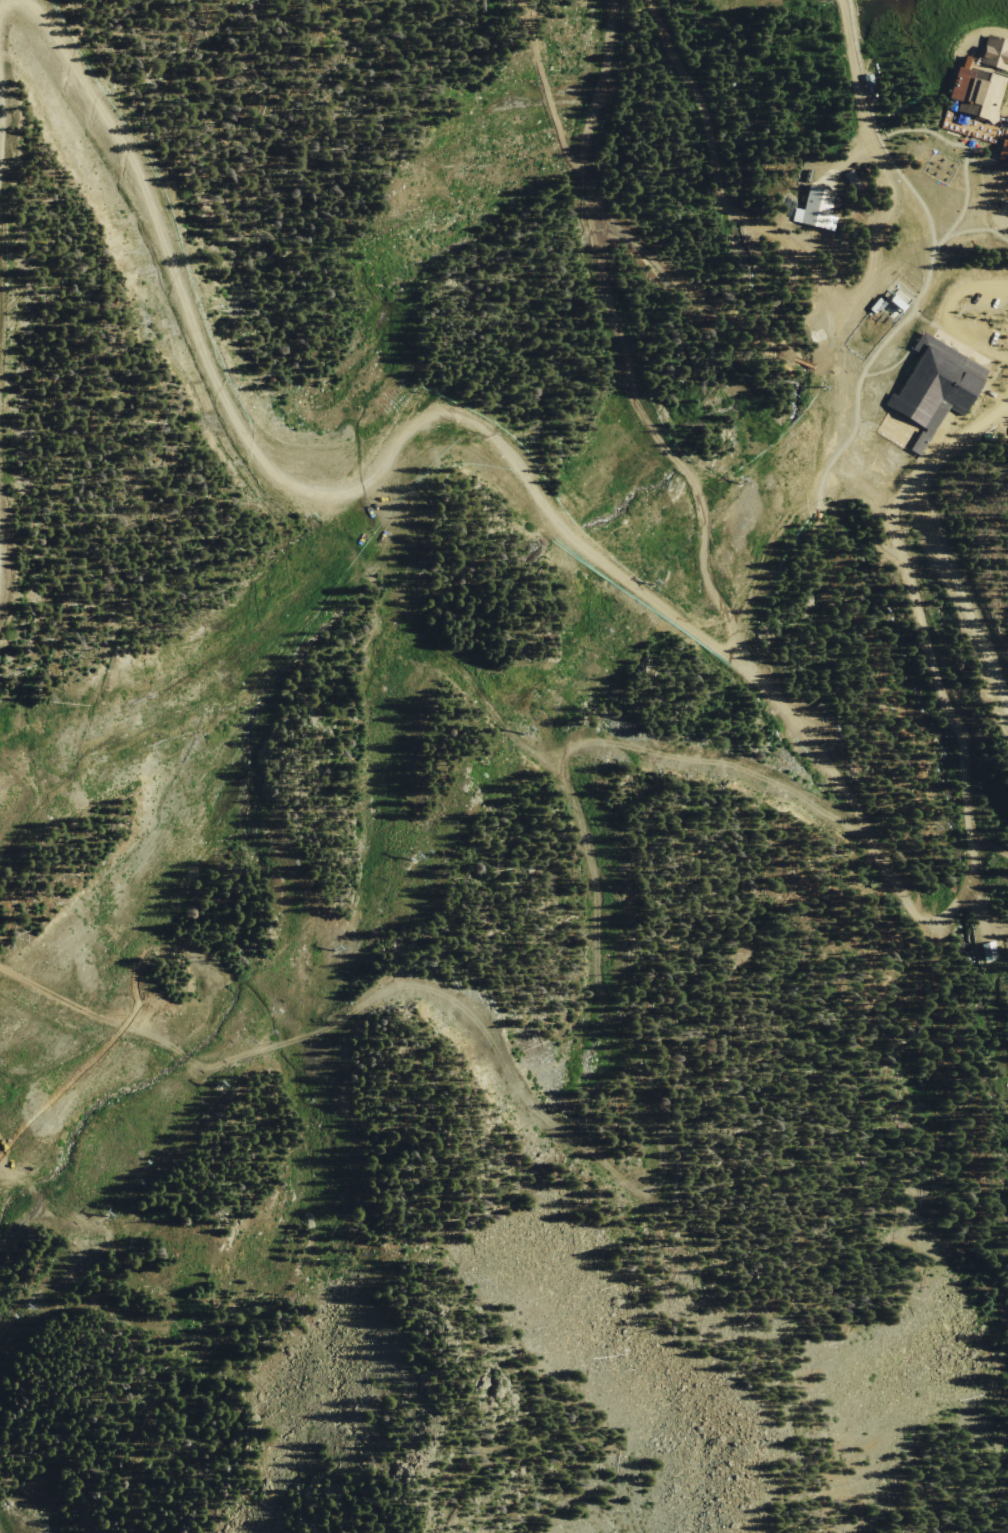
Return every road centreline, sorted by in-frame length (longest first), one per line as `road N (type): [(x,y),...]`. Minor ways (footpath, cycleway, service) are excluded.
road 1 (track): [(0,969),(200,1063),(278,1047),(336,1024),(389,989),(424,987),(453,998),(482,1027),(516,1086),(551,1123),(658,1196),(668,1163),(657,1124),(605,1025),(597,884),(575,764),(595,741),(728,762),(794,791),(865,837),(846,793),(765,684)]
road 2 (track): [(30,0),(122,141),(222,397),(280,477),(321,492),(371,472),(423,430),(481,436),(571,539),(765,684)]
road 3 (track): [(0,1174),(37,1212),(181,1287),(307,1268),(338,1202),(341,1116),(321,924),(291,842),(251,778)]
road 4 (track): [(743,667),(695,493),(636,407),(613,291),(597,157),(616,0)]
road 5 (track): [(859,381),(861,467),(893,514),(936,680),(961,731),(972,825),(982,845)]
road 6 (track): [(845,0),(878,137),(929,215),(933,238),(912,316),(882,341),(859,381)]
road 7 (track): [(611,1366),(667,1352),(749,1314),(877,1312),(1007,1367)]
road 8 (track): [(575,764),(542,753),(414,625),(407,521),(423,430)]
road 9 (track): [(579,185),(634,247),(760,344),(859,381)]
road 10 (residential): [(907,490),(1007,704)]
road 11 (track): [(865,837),(913,911),(935,920),(956,911),(982,845)]
road 12 (track): [(765,684),(747,579),(793,554),(801,516)]
road 13 (track): [(521,0),(579,185)]
road 14 (track): [(107,1192),(139,1128),(200,1063)]
road 15 (tertiary): [(1007,406),(930,458),(907,490)]

